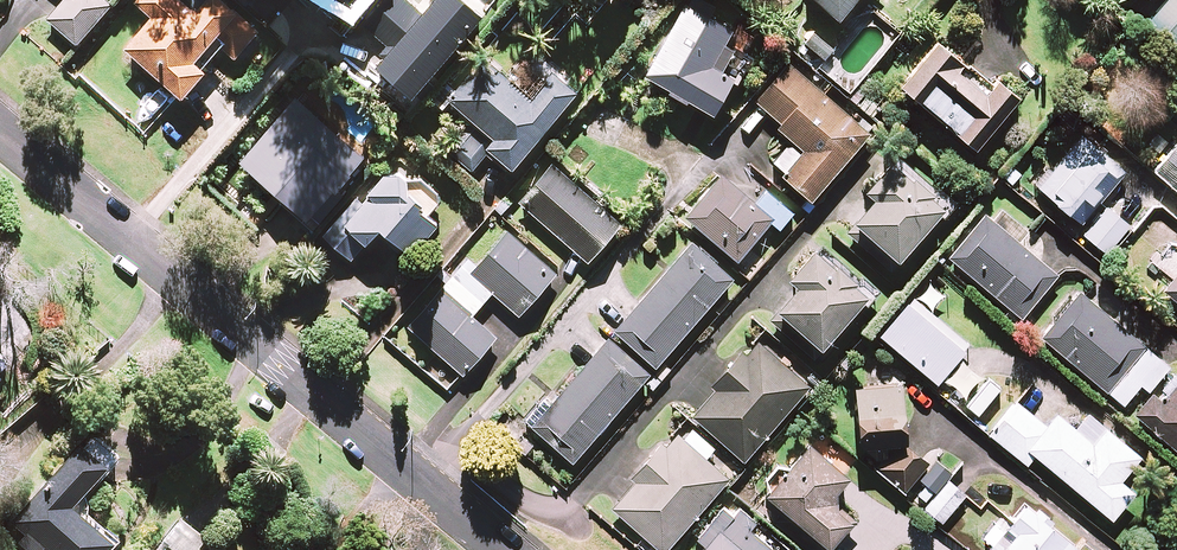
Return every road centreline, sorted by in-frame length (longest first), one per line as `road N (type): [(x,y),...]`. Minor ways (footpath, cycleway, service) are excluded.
road 1 (residential): [(502,549),(0,133)]

